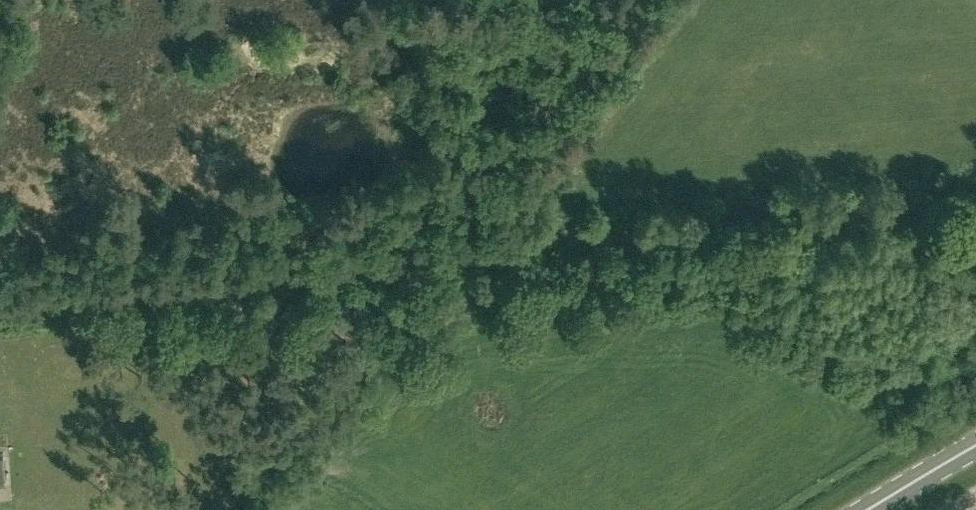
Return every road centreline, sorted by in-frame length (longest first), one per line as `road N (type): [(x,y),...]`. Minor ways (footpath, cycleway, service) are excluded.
road 1 (secondary): [(868,509),(975,446)]

